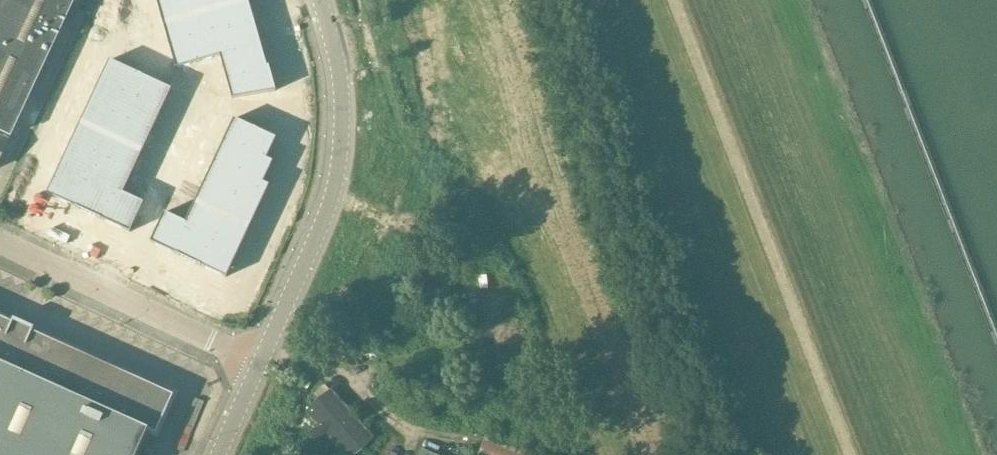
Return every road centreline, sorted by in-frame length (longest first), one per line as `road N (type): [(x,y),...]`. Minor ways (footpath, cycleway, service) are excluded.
road 1 (unclassified): [(261,361),(325,217),(341,156),(341,91),(322,0)]
road 2 (unclassified): [(261,361),(0,240)]

